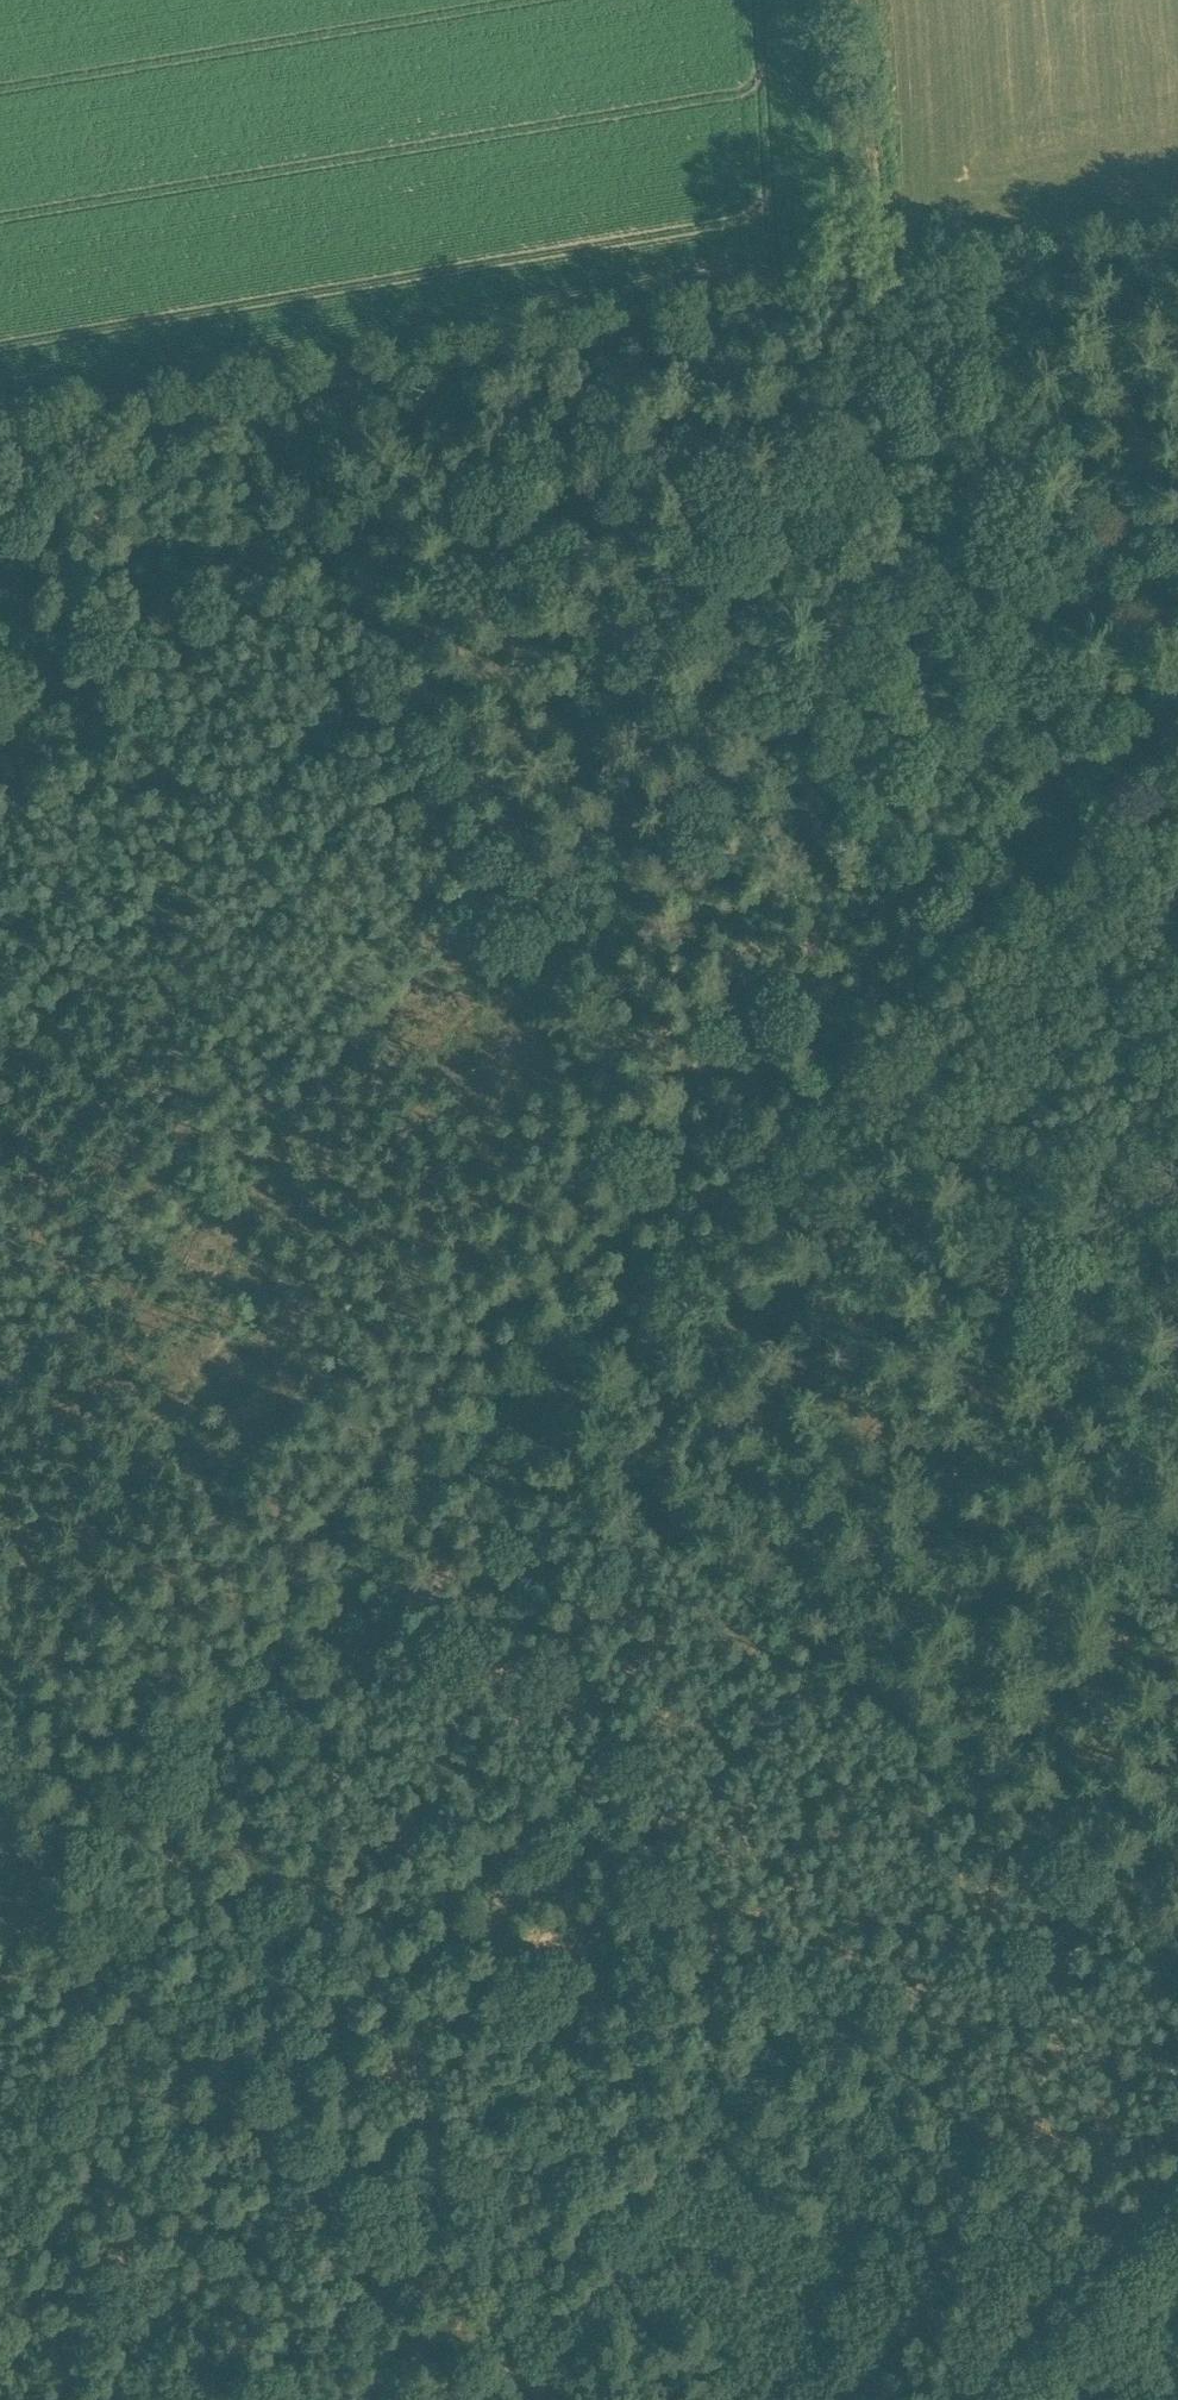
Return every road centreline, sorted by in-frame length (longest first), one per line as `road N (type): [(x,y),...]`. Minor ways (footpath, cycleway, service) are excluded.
road 1 (track): [(0,449),(912,308),(862,248),(844,0)]
road 2 (track): [(0,1930),(97,1952),(561,2399)]
road 3 (track): [(1177,2255),(1043,2399)]

